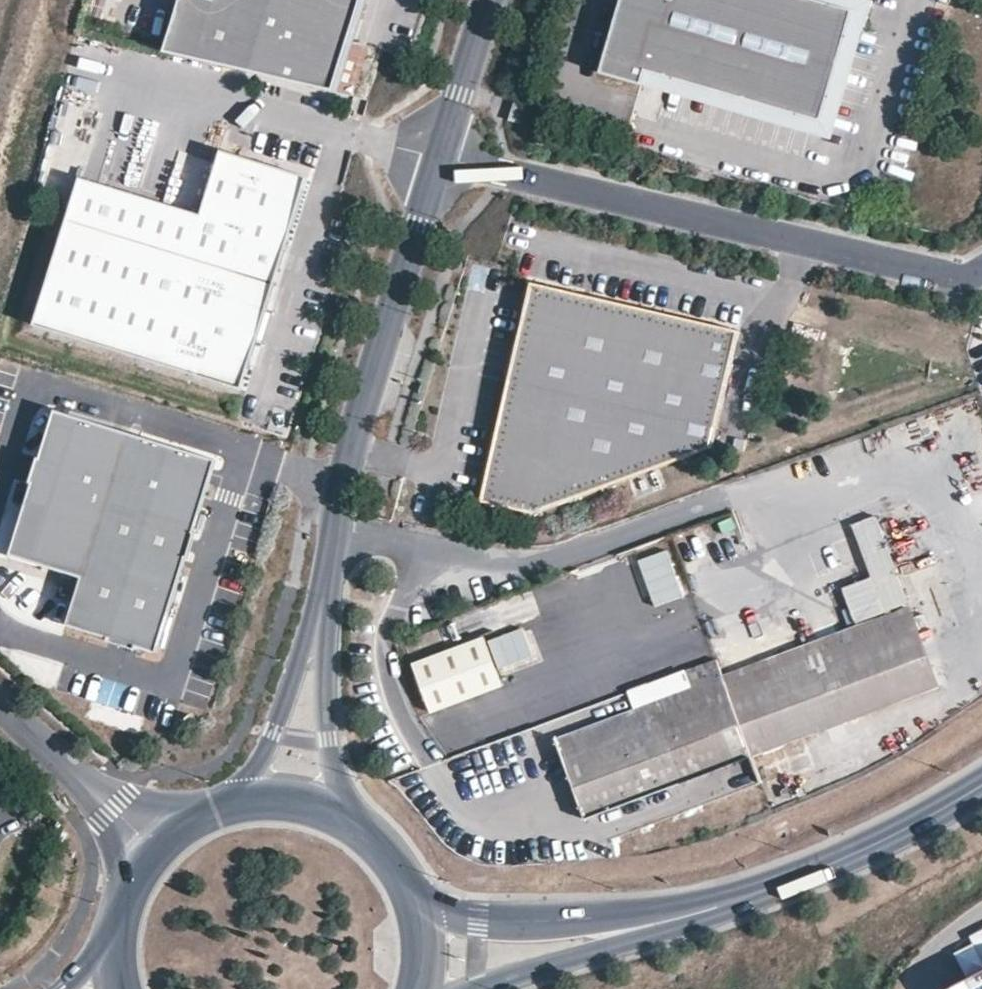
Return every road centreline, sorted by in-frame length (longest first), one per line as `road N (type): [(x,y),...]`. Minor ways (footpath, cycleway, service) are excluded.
road 1 (residential): [(445,158),(955,279),(981,272)]
road 2 (residential): [(445,158),(359,428),(325,594)]
road 3 (primary): [(981,782),(883,840),(664,922)]
road 4 (primary): [(664,922),(633,915),(516,923),(416,900)]
road 5 (residential): [(325,594),(308,619),(275,734),(225,797)]
road 6 (residential): [(352,817),(329,739),(325,594)]
road 7 (residential): [(154,839),(0,702)]
road 8 (primary): [(472,988),(664,922)]
road 9 (residential): [(490,0),(445,158)]
road 10 (primary): [(352,817),(312,799),(269,792),(225,797)]

